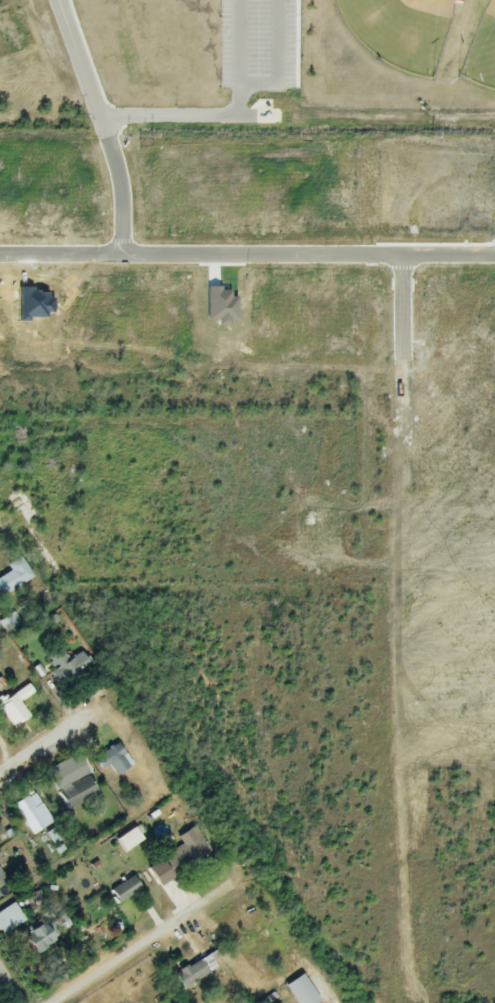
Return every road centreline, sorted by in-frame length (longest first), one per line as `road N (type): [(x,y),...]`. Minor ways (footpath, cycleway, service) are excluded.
road 1 (residential): [(0,252),(494,252)]
road 2 (residential): [(45,1002),(228,880)]
road 3 (residential): [(102,115),(121,183),(121,252)]

